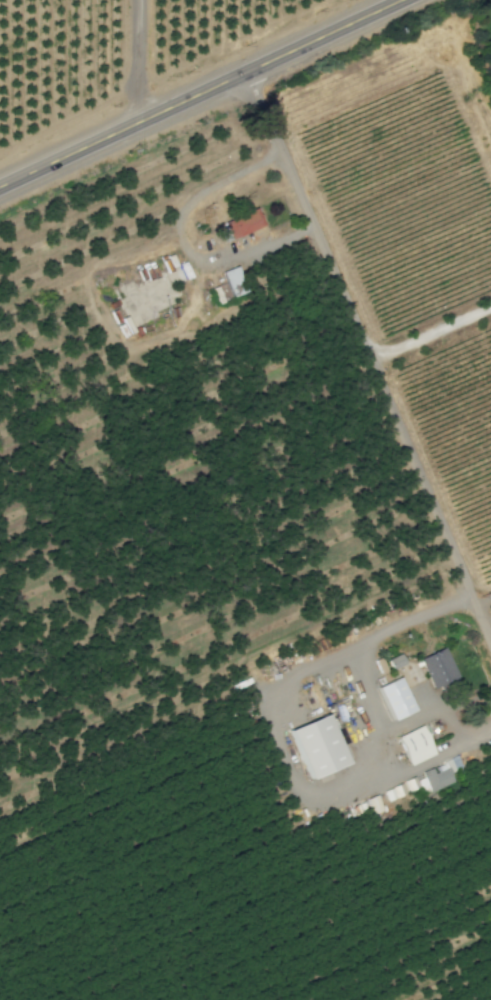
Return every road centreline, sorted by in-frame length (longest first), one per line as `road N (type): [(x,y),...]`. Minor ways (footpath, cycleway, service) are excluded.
road 1 (residential): [(252,67),(490,633)]
road 2 (secondary): [(0,187),(397,0)]

